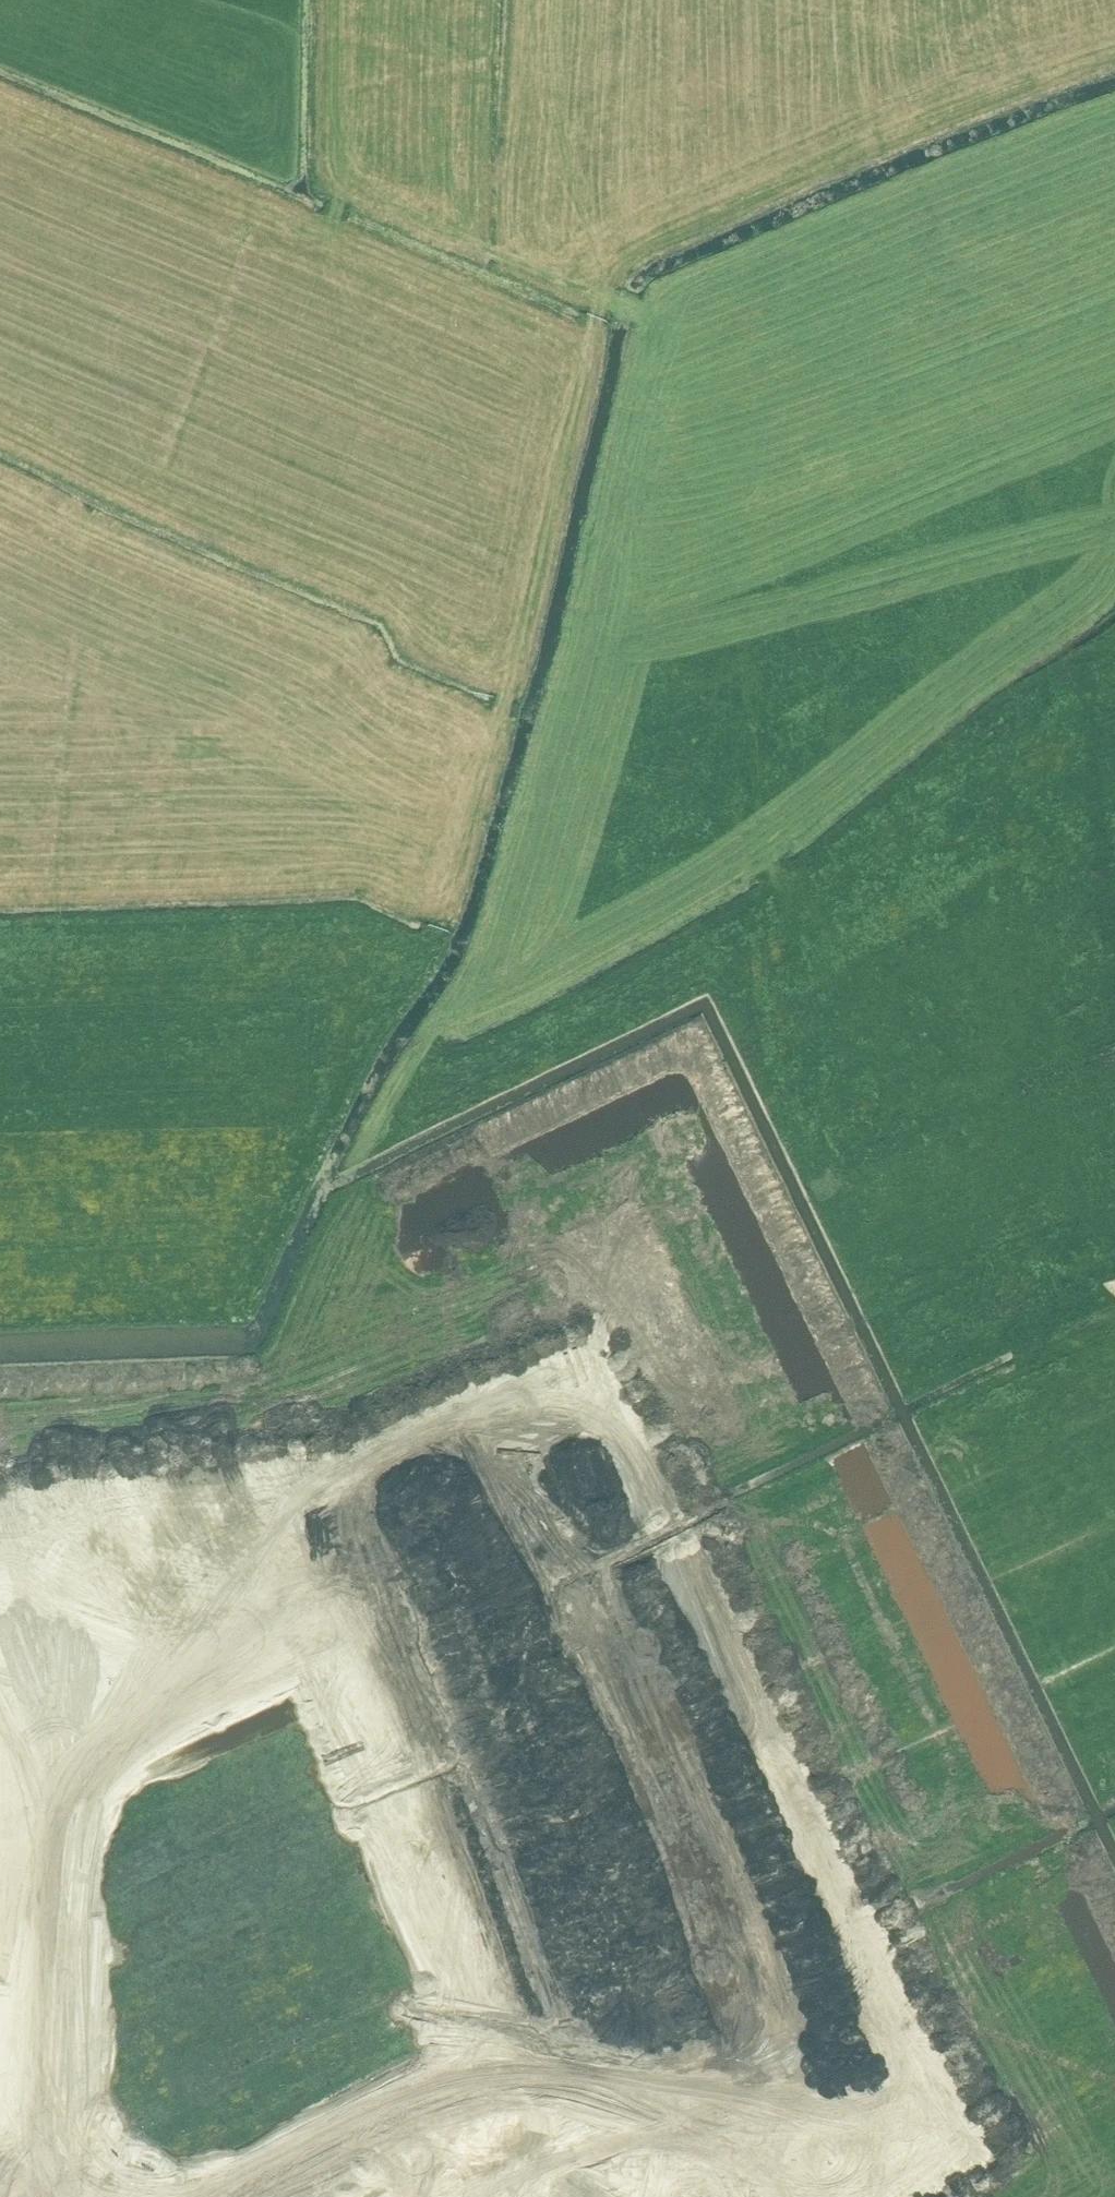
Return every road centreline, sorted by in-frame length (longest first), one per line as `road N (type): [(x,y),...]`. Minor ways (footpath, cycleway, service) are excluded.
road 1 (unclassified): [(608,2196),(600,2179),(566,2162),(488,2196)]

